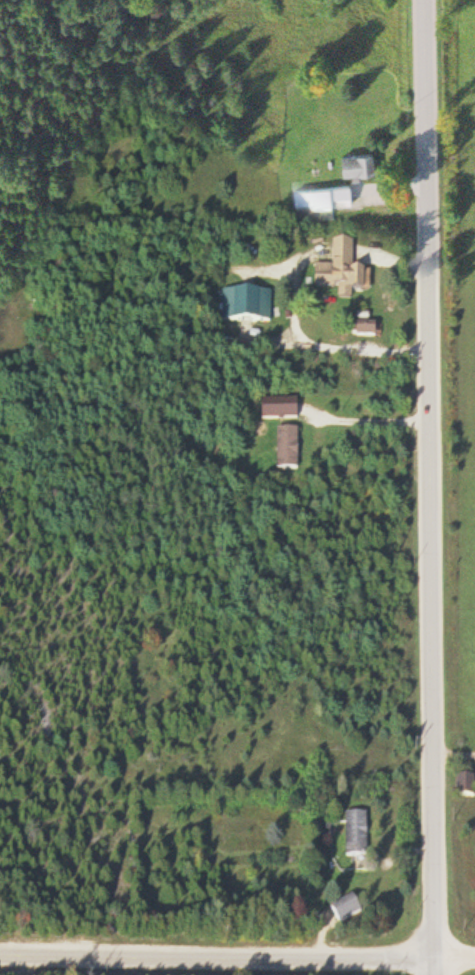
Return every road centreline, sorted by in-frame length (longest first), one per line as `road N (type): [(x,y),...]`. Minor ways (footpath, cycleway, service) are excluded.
road 1 (residential): [(447,974),(425,0)]
road 2 (residential): [(0,959),(447,967)]

